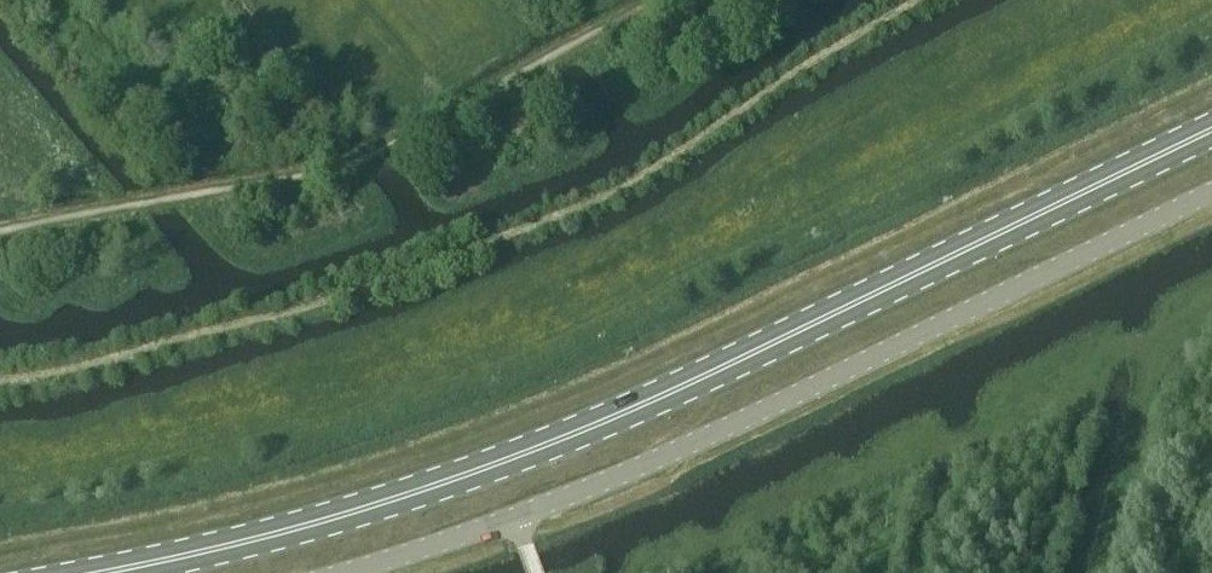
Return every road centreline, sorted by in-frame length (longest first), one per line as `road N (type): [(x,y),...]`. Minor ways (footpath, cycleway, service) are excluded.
road 1 (primary): [(96,572),(353,511),(573,433),(1211,129)]
road 2 (unclassified): [(1211,187),(653,456),(515,514),(333,572)]

